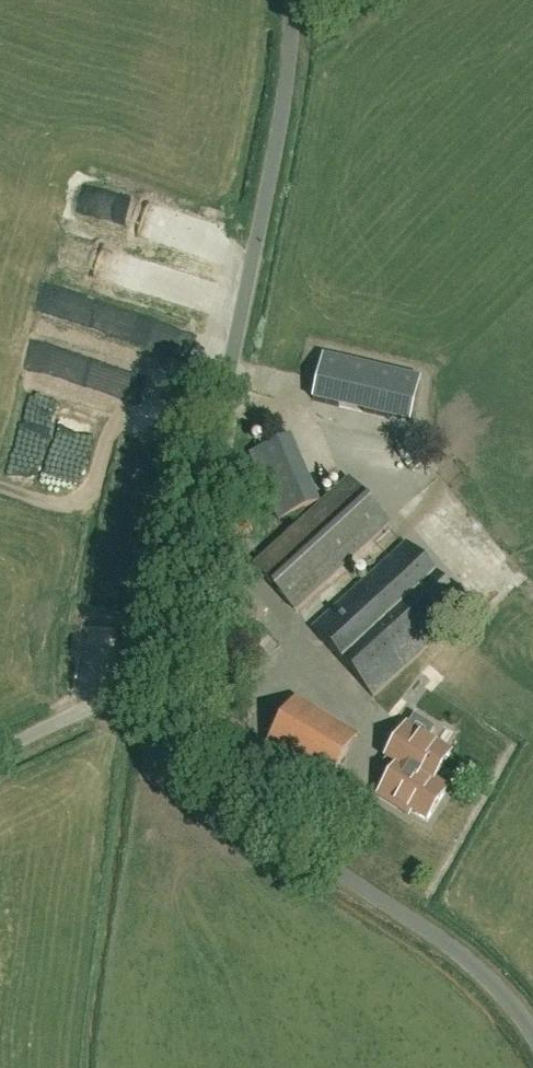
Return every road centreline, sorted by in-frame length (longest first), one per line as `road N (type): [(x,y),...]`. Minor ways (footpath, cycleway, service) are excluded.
road 1 (unclassified): [(174,666),(187,554),(272,206),(299,0)]
road 2 (unclassified): [(532,1019),(487,957),(278,820),(242,786),(190,714),(174,666)]
road 3 (unclassified): [(0,746),(174,666)]

